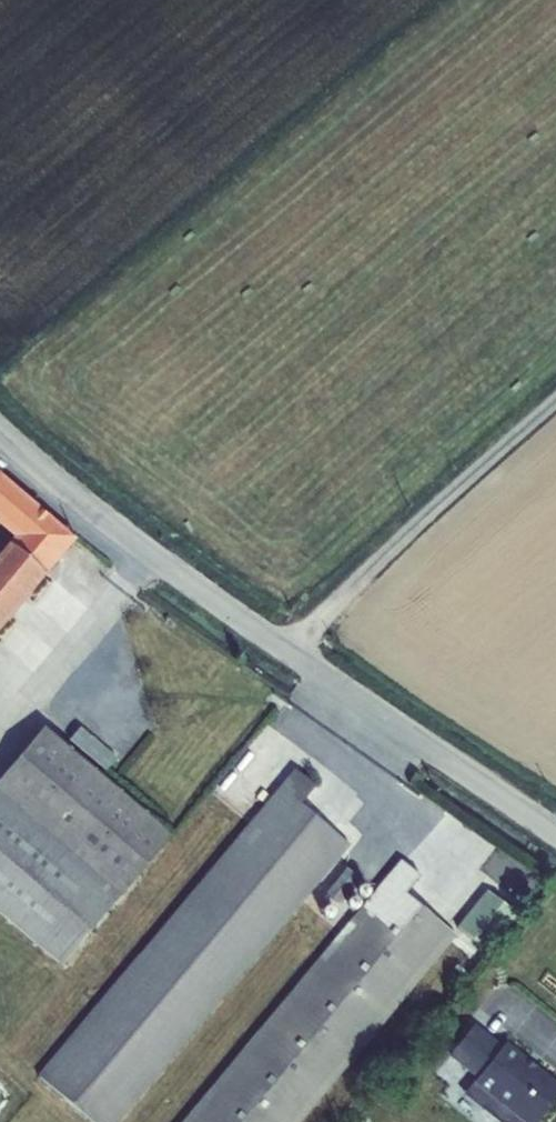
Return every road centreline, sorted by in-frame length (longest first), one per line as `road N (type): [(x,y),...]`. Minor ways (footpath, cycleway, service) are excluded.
road 1 (tertiary): [(555,833),(288,652),(0,430)]
road 2 (track): [(288,652),(555,401)]

